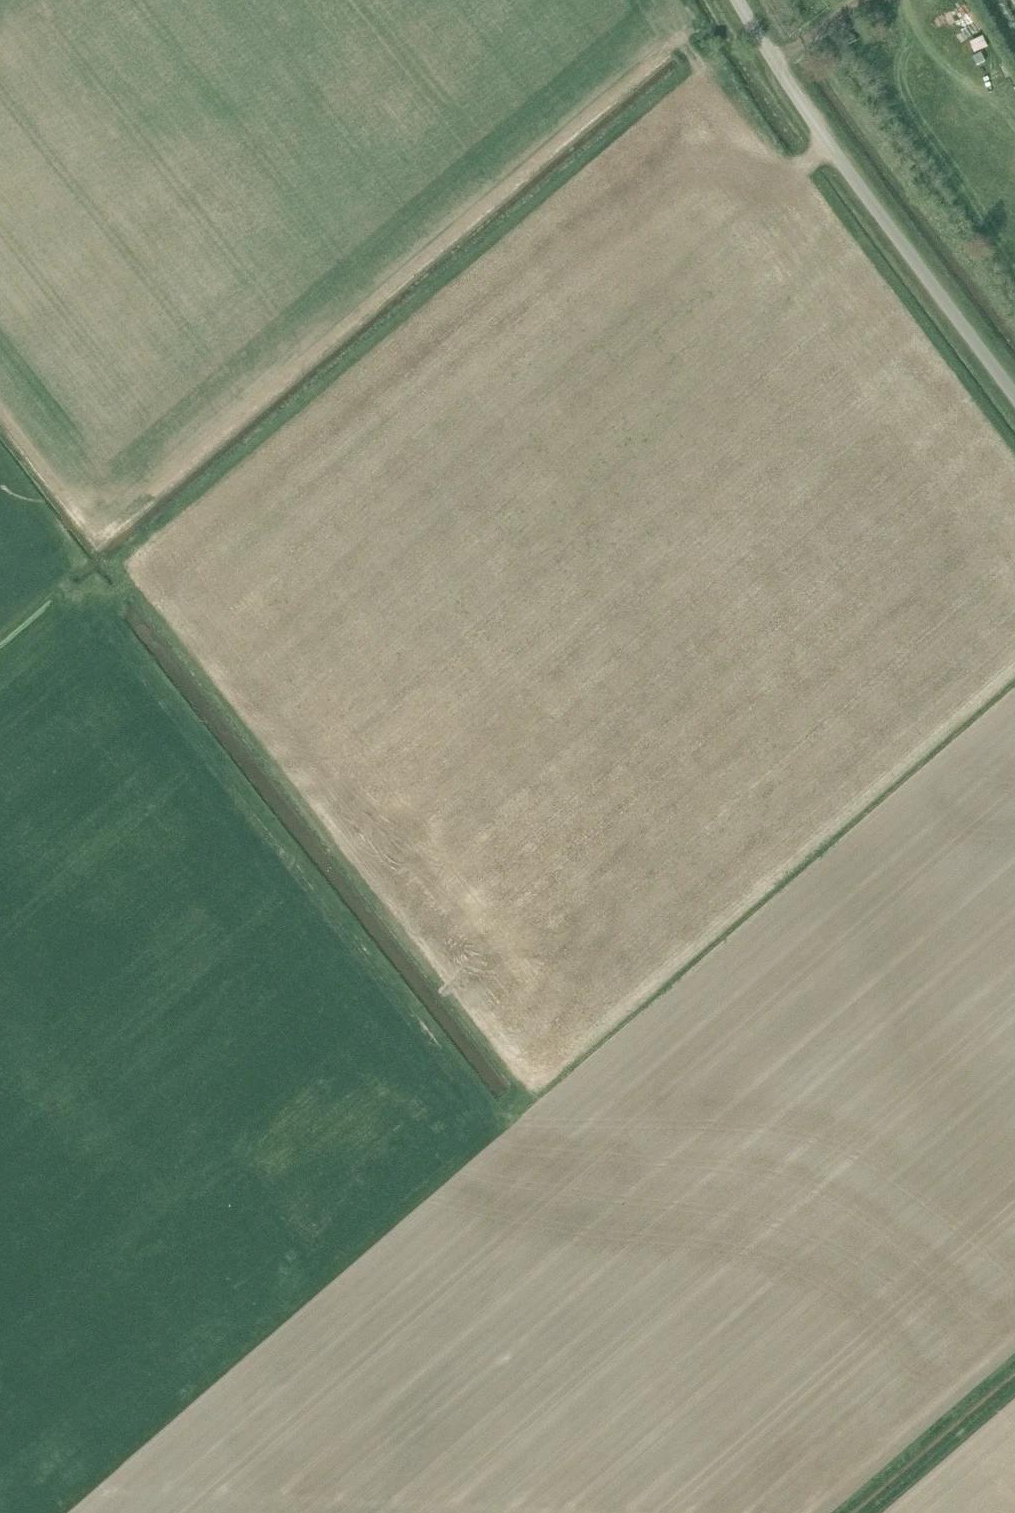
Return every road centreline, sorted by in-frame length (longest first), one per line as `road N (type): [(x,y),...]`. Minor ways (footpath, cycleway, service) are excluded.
road 1 (unclassified): [(1014,397),(857,185),(737,0)]

